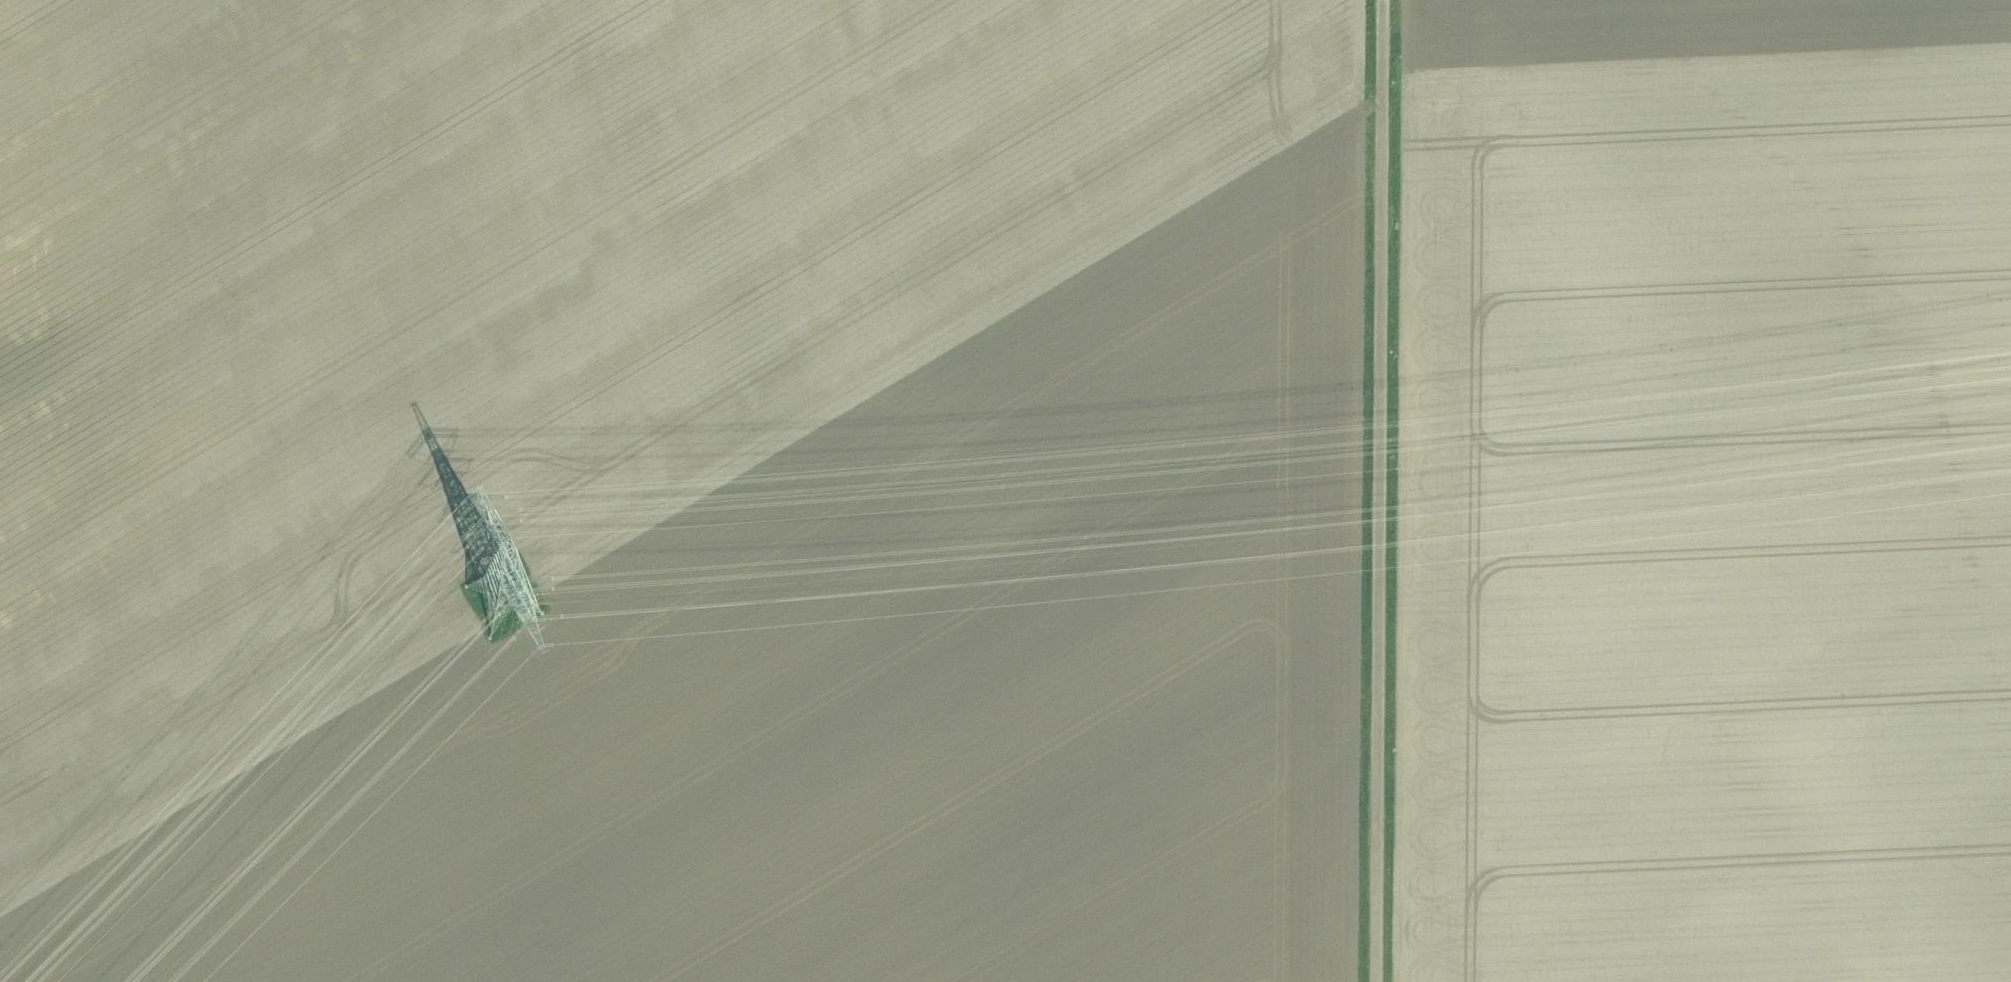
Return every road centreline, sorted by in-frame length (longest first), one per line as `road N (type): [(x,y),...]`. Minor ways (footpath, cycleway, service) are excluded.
road 1 (unclassified): [(1373,981),(1379,0)]

